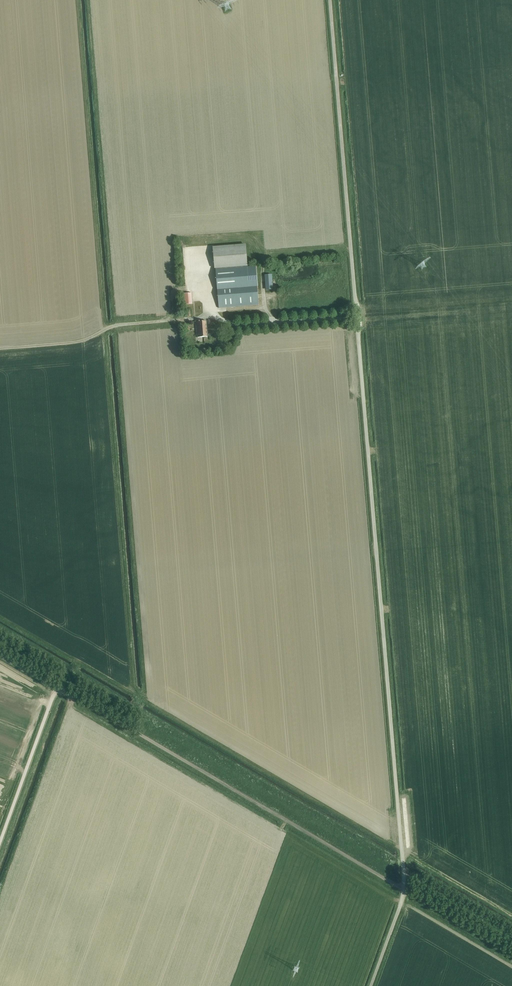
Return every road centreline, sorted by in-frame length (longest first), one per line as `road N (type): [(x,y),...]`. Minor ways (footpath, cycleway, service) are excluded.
road 1 (unclassified): [(370,985),(401,904),(404,867),(329,0)]
road 2 (track): [(511,954),(0,652)]
road 3 (track): [(0,348),(186,319)]
road 4 (unclassified): [(0,842),(58,685)]

